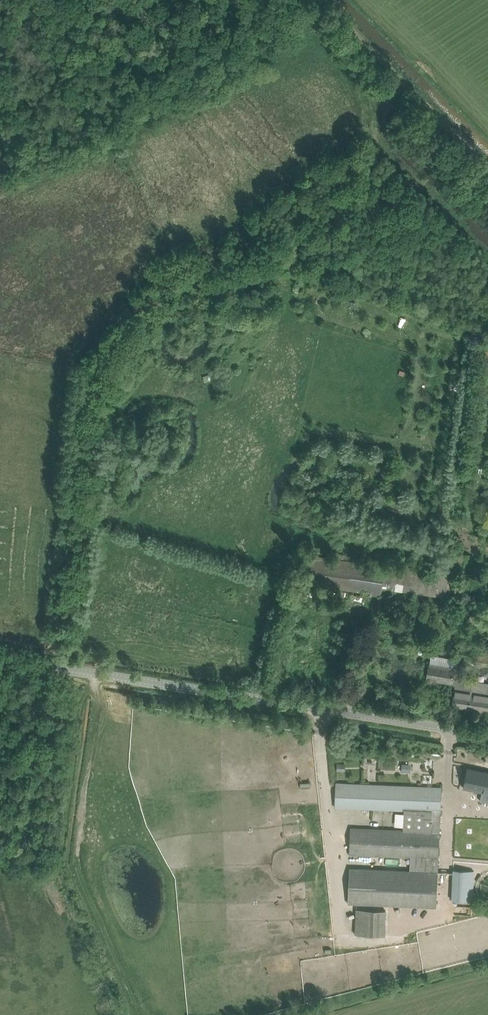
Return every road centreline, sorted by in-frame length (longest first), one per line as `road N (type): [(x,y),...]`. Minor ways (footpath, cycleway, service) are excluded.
road 1 (unclassified): [(487,735),(0,657)]

